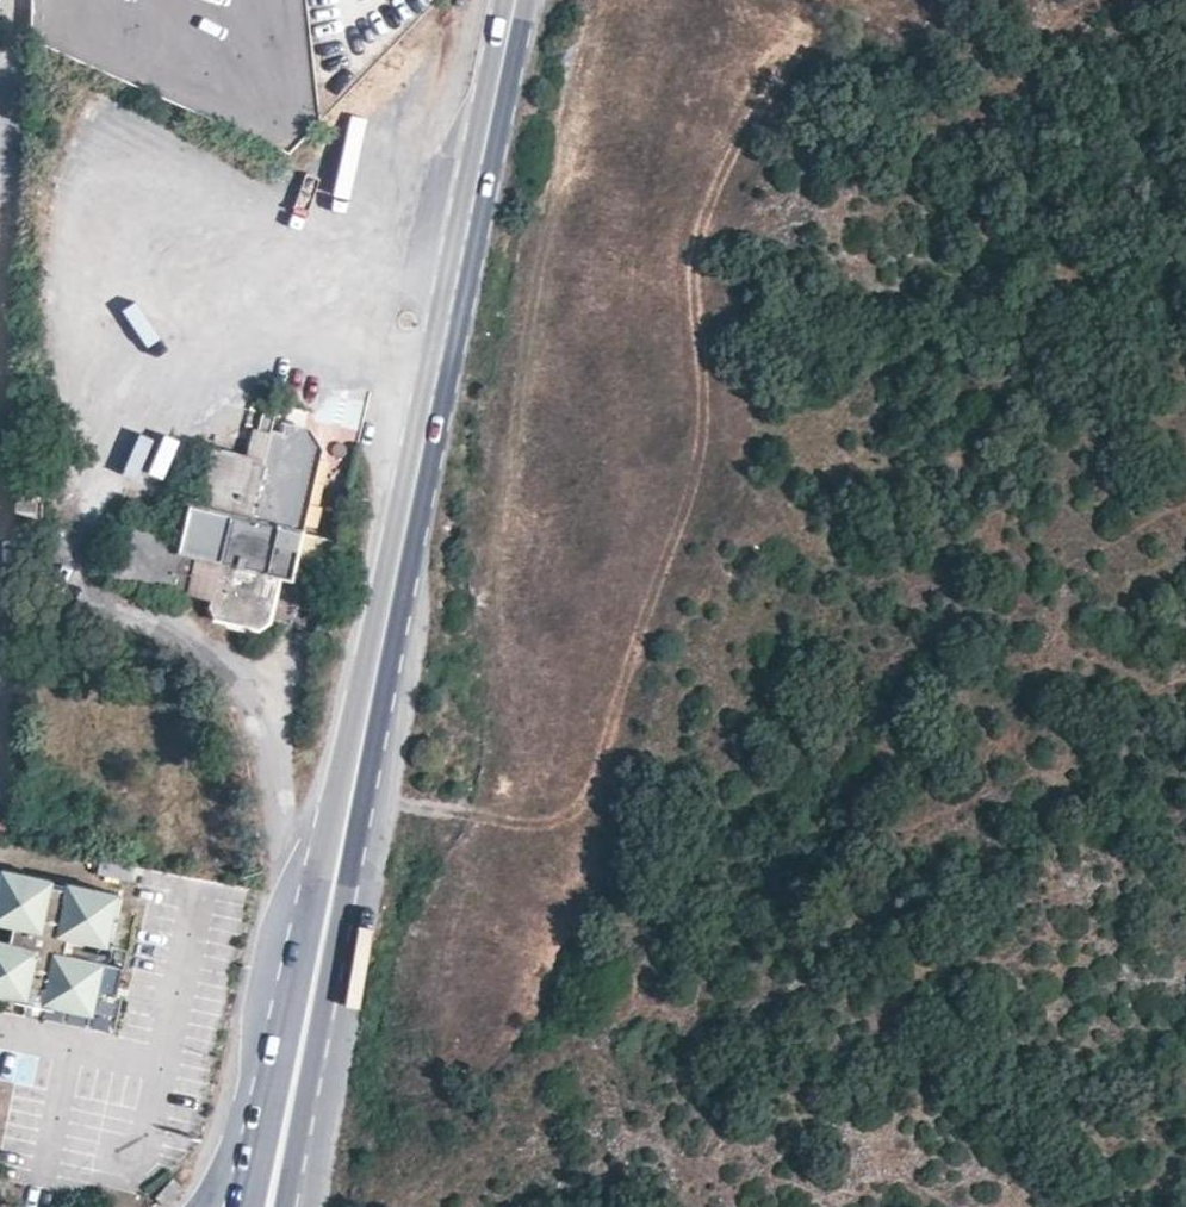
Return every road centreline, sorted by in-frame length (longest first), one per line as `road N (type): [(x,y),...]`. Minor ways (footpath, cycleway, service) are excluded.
road 1 (primary): [(515,0),(281,1142)]

